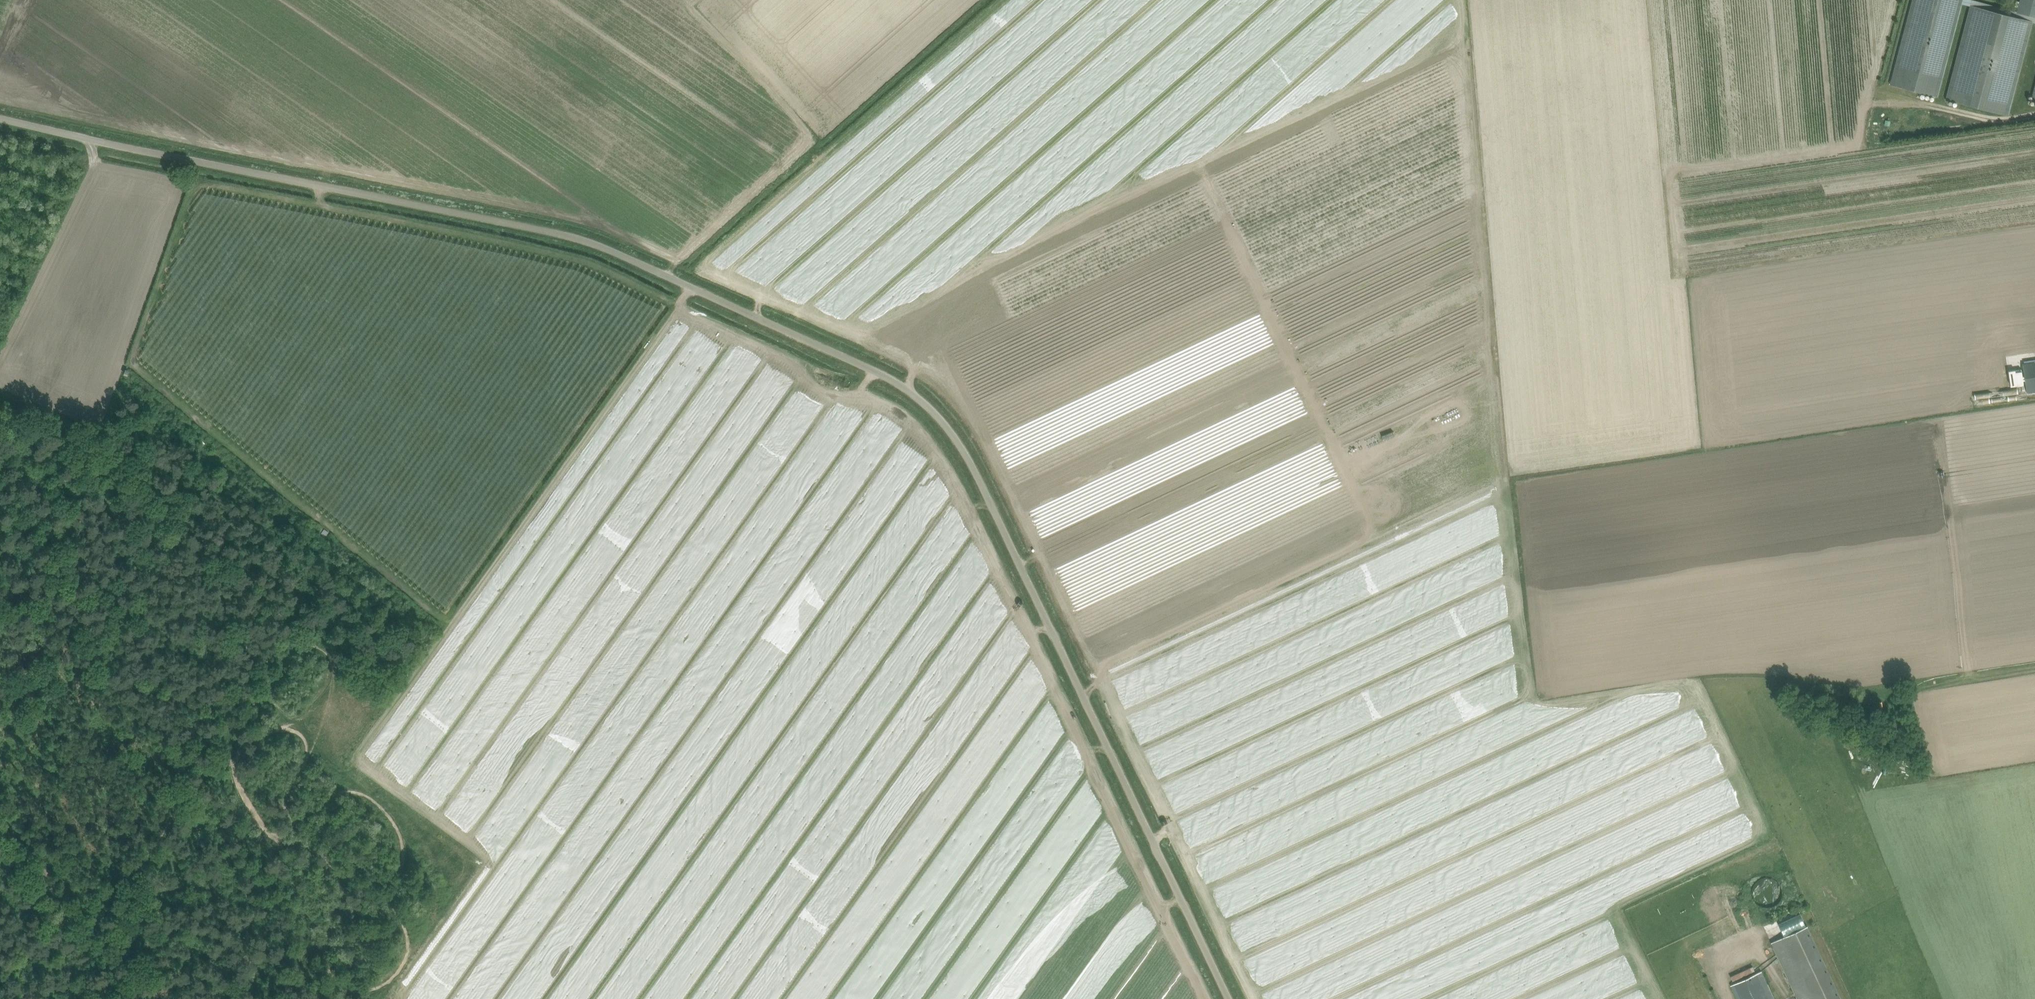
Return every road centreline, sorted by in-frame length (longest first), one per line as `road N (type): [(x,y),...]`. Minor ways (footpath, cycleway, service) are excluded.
road 1 (unclassified): [(1230,998),(969,458),(907,388),(582,236),(0,114)]
road 2 (track): [(690,286),(355,763),(337,766),(264,691)]
road 3 (track): [(336,986),(230,765),(231,741),(283,667),(301,649),(329,653),(329,680),(317,700),(237,752)]
road 4 (track): [(272,731),(298,736),(308,747),(286,800),(290,816),(356,794),(406,834),(392,897),(407,954)]
road 5 (track): [(324,961),(343,906),(338,876),(331,863),(261,830)]

